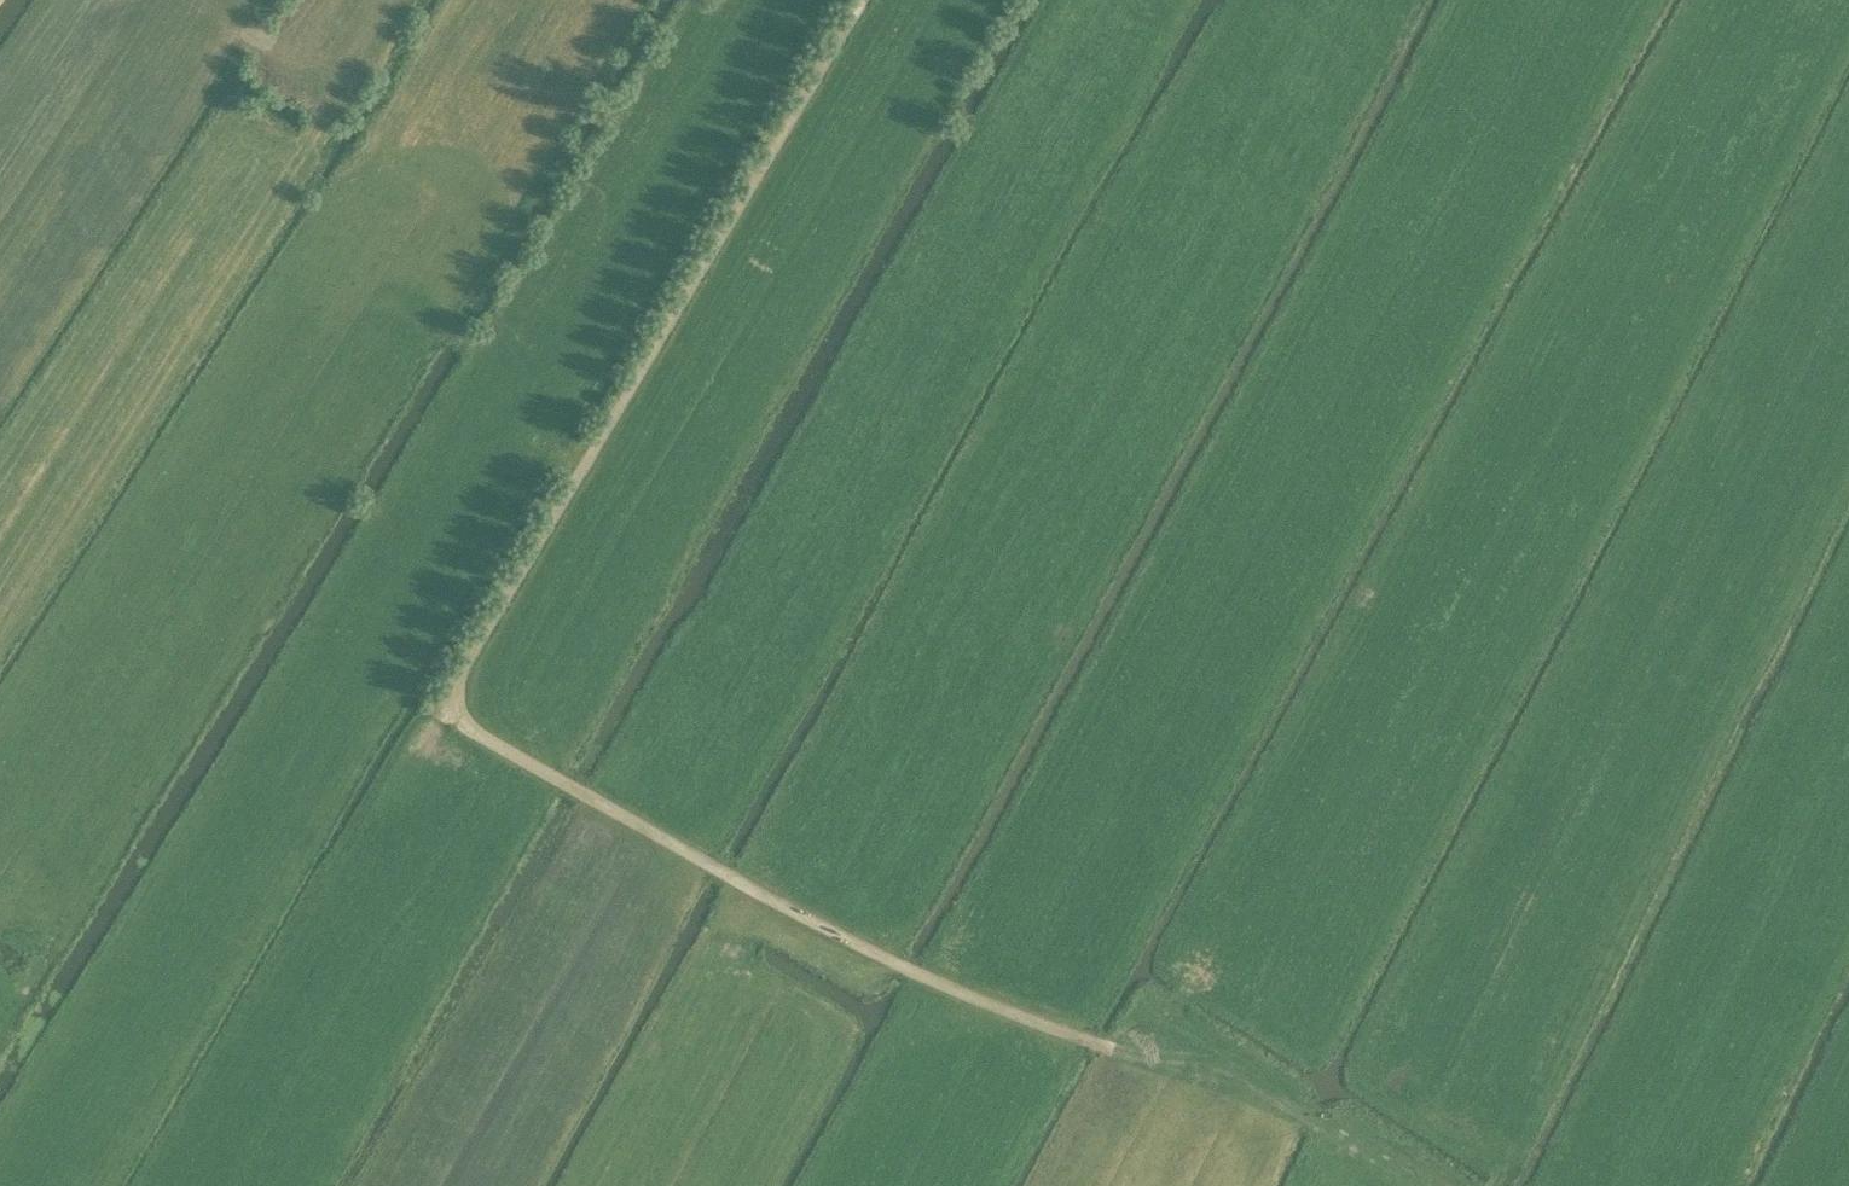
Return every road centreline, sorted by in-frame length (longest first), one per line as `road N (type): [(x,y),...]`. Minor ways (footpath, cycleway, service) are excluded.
road 1 (track): [(1452,1185),(1226,1061),(1071,1028),(787,919),(694,854),(458,724),(449,691),(857,0)]

